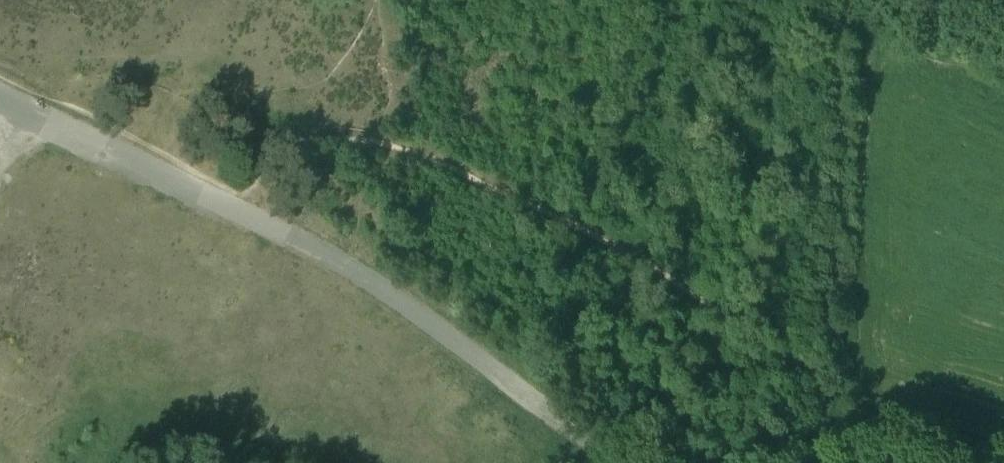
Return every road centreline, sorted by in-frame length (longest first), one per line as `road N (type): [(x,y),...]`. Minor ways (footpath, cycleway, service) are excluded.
road 1 (track): [(615,462),(431,323),(228,206)]
road 2 (track): [(228,206),(26,110)]

